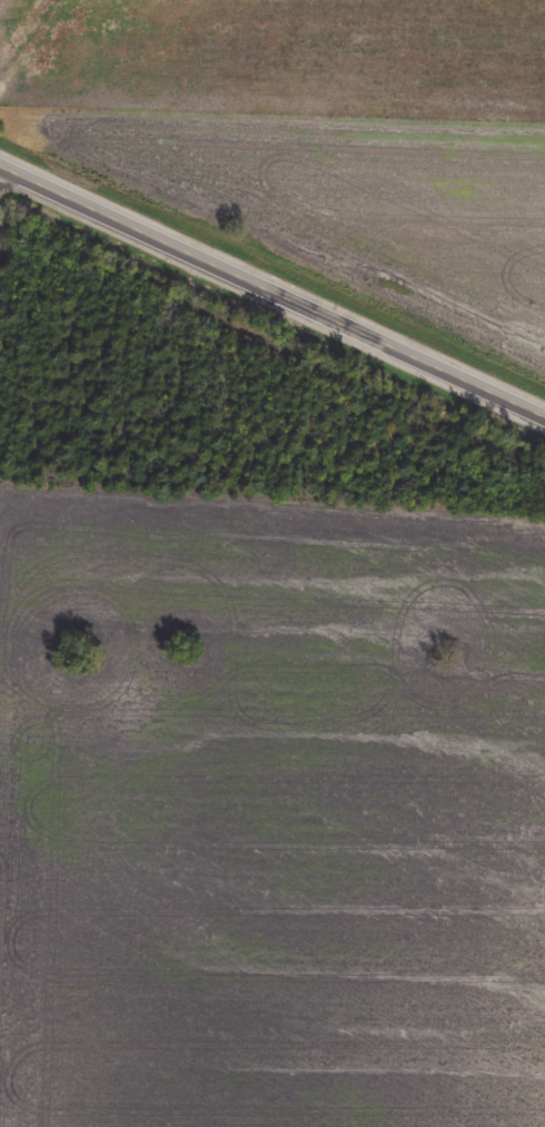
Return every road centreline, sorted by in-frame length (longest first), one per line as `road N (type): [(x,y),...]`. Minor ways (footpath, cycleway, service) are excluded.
road 1 (primary): [(544,408),(0,162)]

